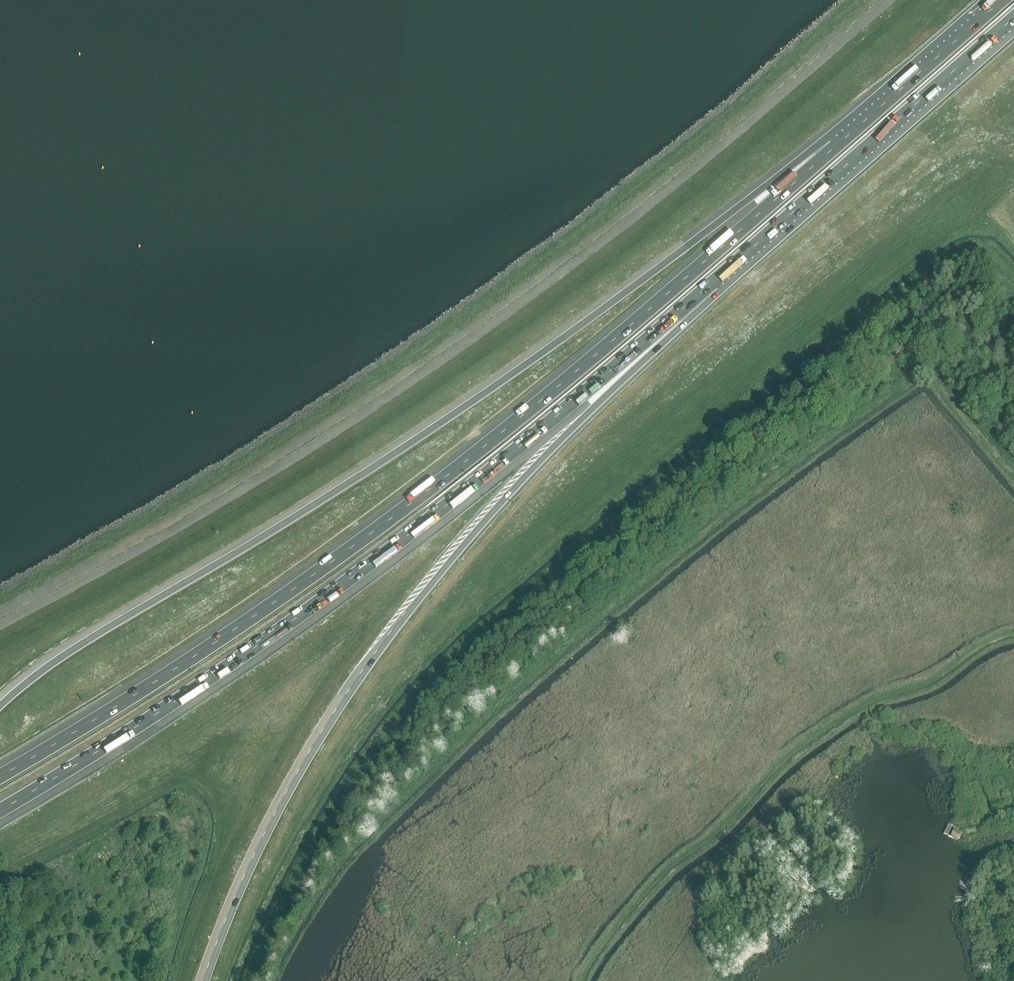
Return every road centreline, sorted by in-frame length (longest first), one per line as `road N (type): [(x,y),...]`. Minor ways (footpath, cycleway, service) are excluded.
road 1 (motorway): [(835,146),(523,415),(372,532),(235,629),(0,776)]
road 2 (track): [(1013,477),(934,377),(917,374),(738,506),(492,713),(359,844),(270,980)]
road 3 (motorway): [(835,146),(414,441),(63,656),(0,706)]
road 4 (motorway): [(0,811),(351,578),(712,283)]
road 5 (motorway): [(203,980),(274,813),(359,674),(513,489),(712,283)]
road 6 (track): [(582,980),(673,864),(720,830),(800,748),(869,704),(931,682),(1013,635)]
road 7 (motorway): [(712,283),(1013,17)]
road 8 (motorway): [(1002,0),(835,146)]

